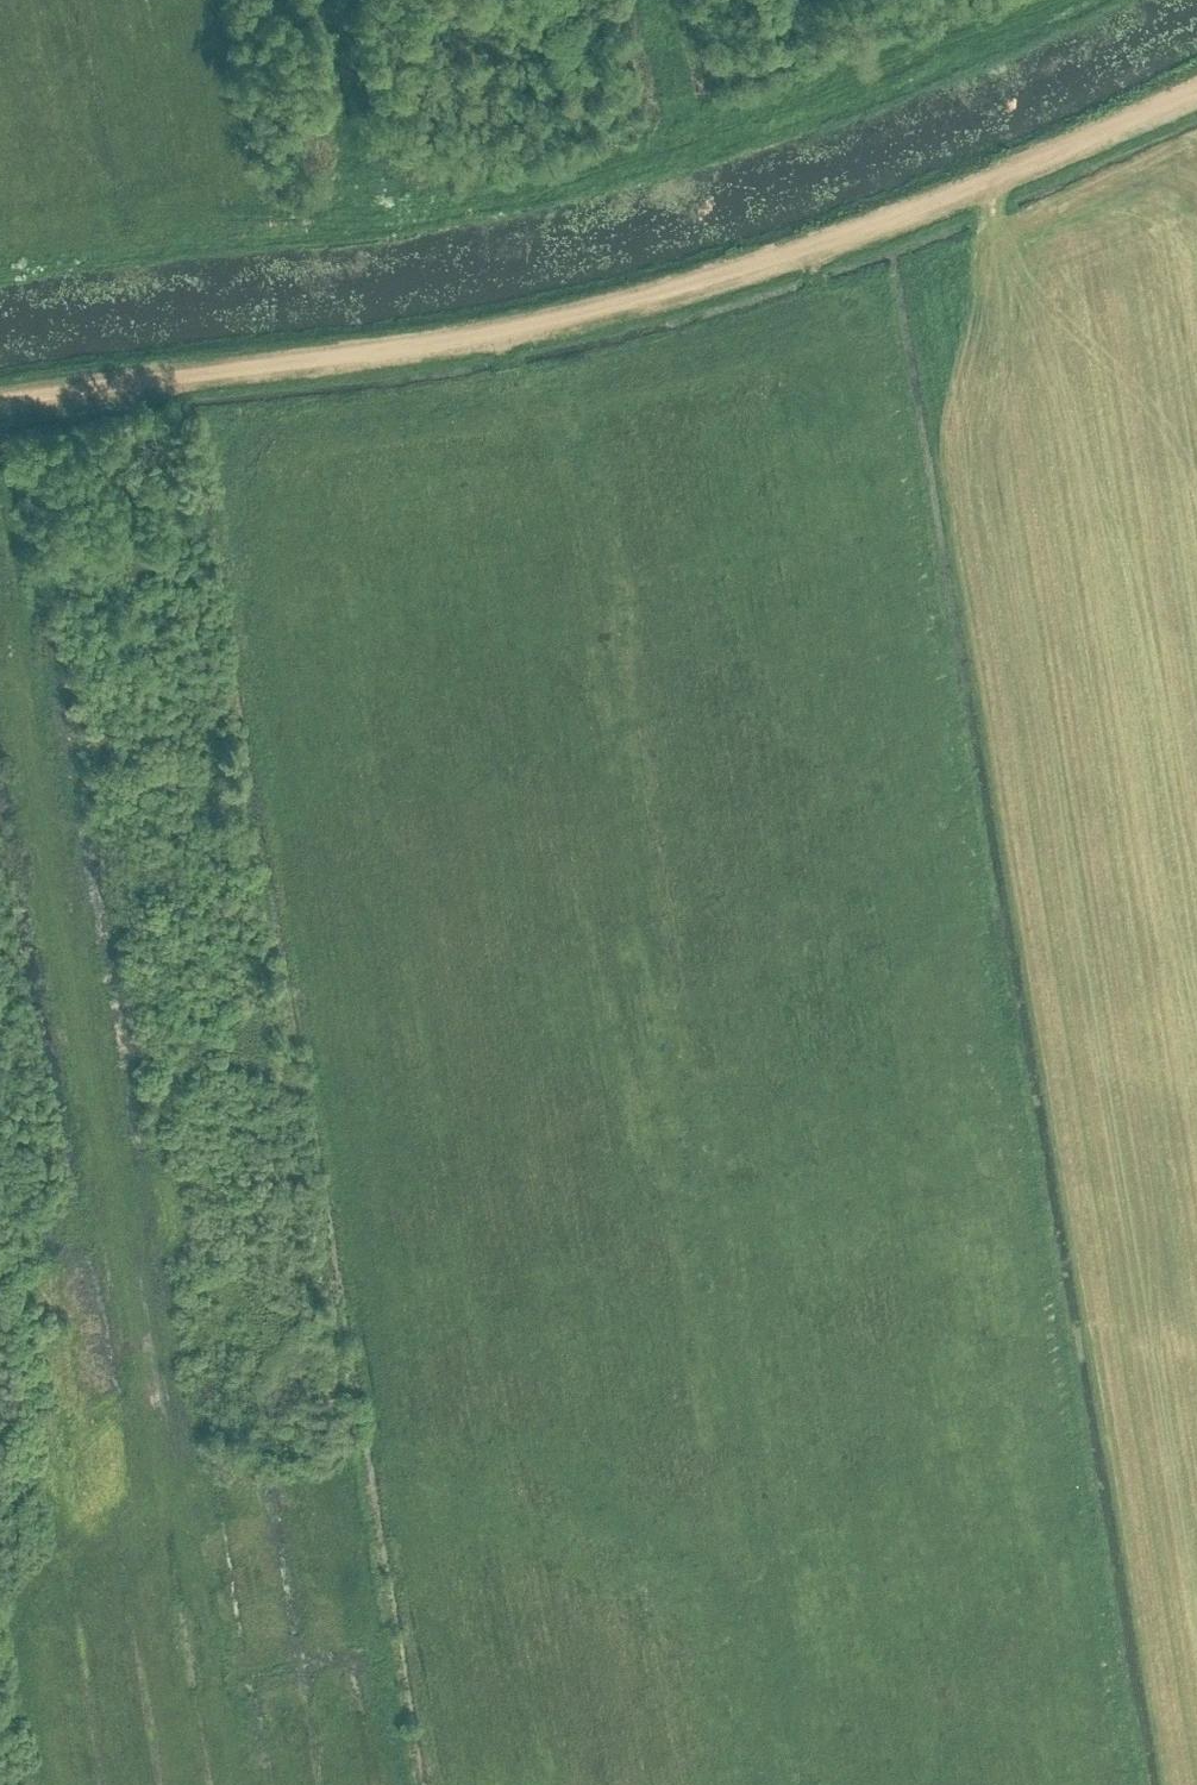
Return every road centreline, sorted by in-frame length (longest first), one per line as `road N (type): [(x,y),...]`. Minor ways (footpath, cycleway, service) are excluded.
road 1 (track): [(0,399),(485,330),(618,301),(845,234),(1196,87)]

